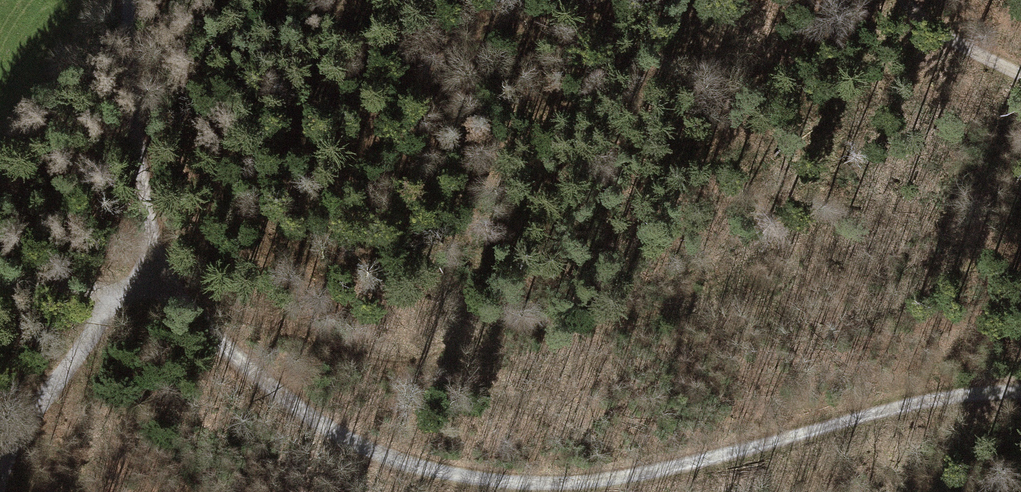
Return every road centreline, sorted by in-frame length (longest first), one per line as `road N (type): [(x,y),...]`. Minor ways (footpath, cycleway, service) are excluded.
road 1 (track): [(1020,392),(952,395),(615,481),(449,476),(335,434),(211,334),(159,268)]
road 2 (track): [(159,268),(102,323),(8,464),(2,491)]
road 3 (track): [(159,268),(142,174),(130,0)]
road 4 (track): [(0,289),(49,292),(159,268)]
road 5 (track): [(1020,77),(954,44),(899,0)]

